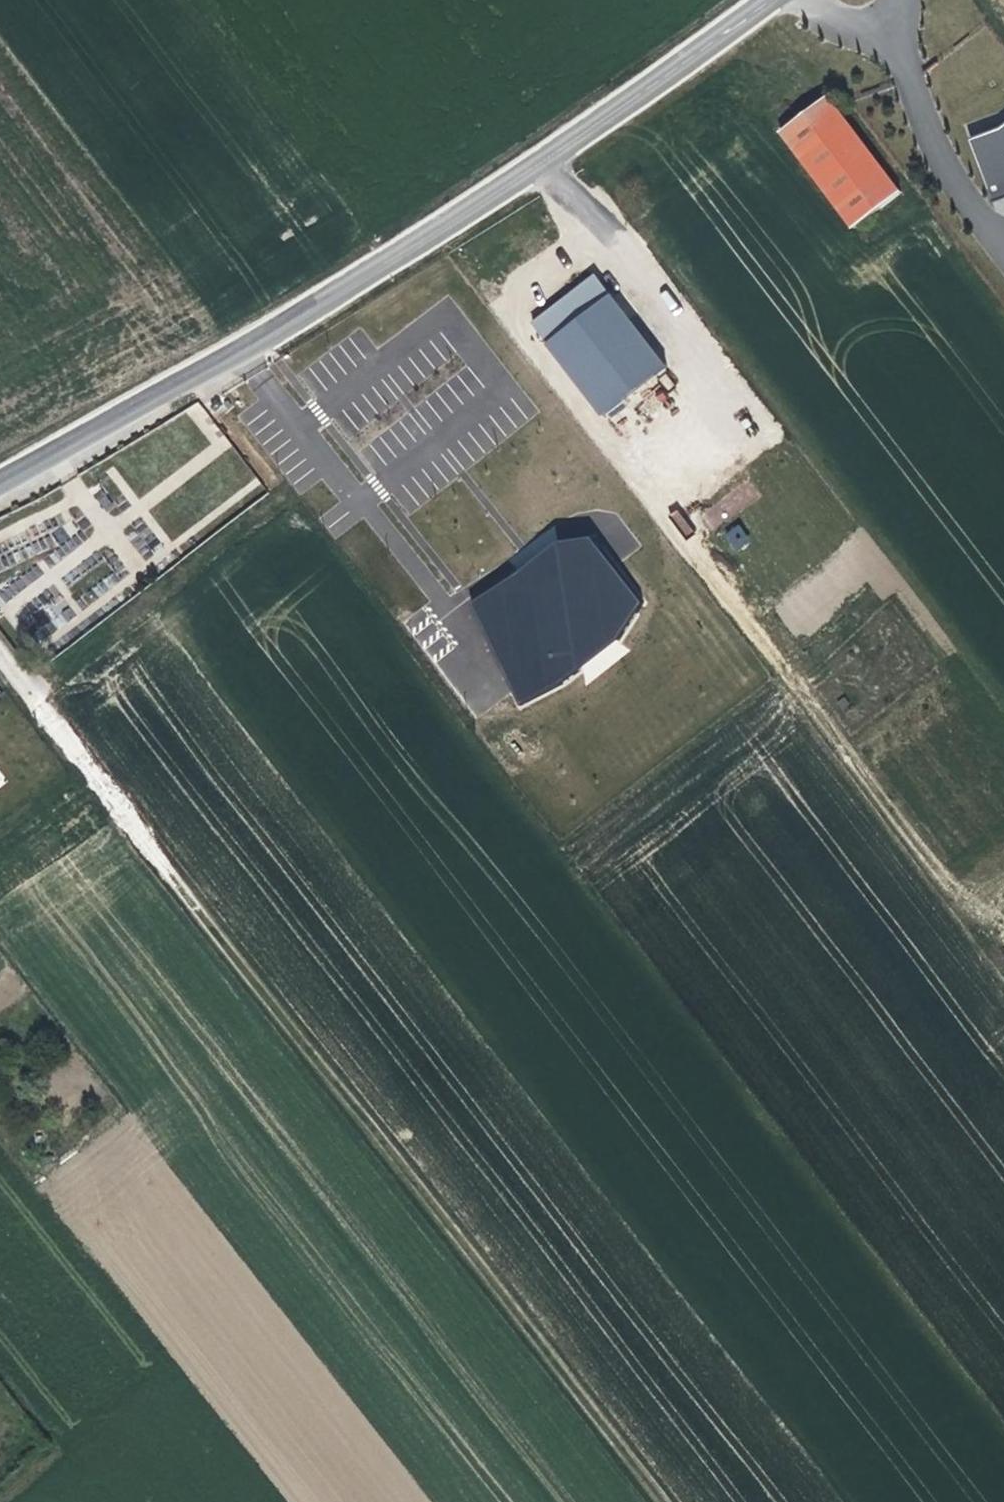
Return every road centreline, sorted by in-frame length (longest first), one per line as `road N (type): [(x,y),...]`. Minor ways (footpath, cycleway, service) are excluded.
road 1 (track): [(661,1501),(34,685)]
road 2 (tertiary): [(0,492),(480,201),(775,0)]

